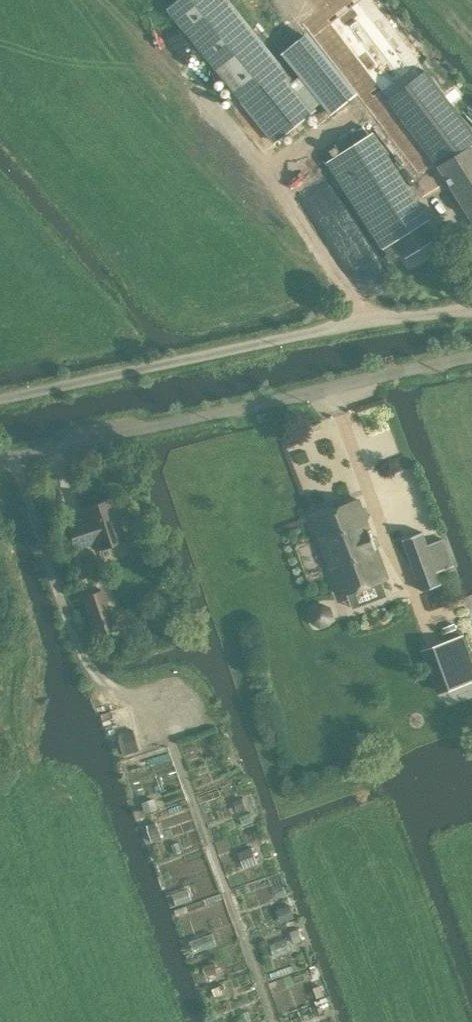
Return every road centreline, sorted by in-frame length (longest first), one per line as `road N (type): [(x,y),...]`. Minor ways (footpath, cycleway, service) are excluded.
road 1 (unclassified): [(0,460),(471,363)]
road 2 (unclassified): [(471,305),(0,398)]

